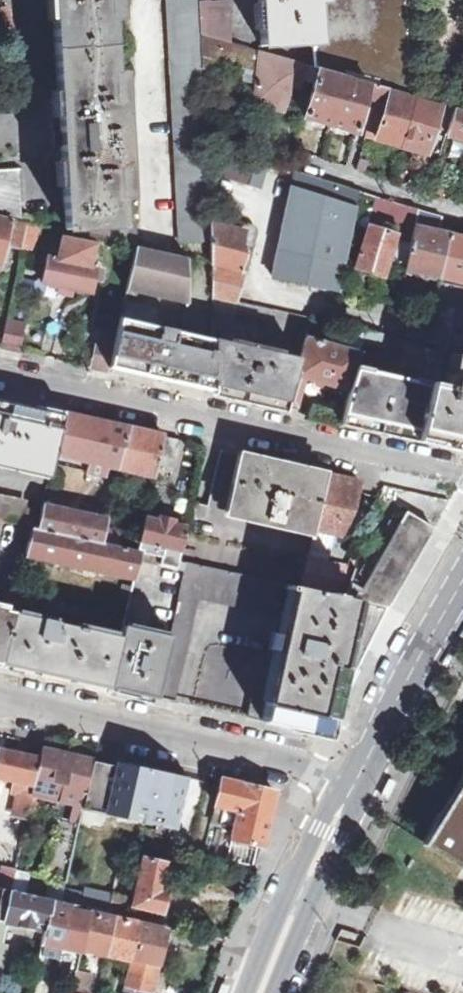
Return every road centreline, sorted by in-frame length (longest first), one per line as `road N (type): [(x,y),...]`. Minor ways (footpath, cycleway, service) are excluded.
road 1 (residential): [(462,472),(0,365)]
road 2 (residential): [(355,788),(182,731),(0,694)]
road 3 (tertiary): [(355,788),(462,589)]
road 4 (tertiary): [(261,992),(355,788)]
road 5 (residential): [(462,342),(256,292)]

